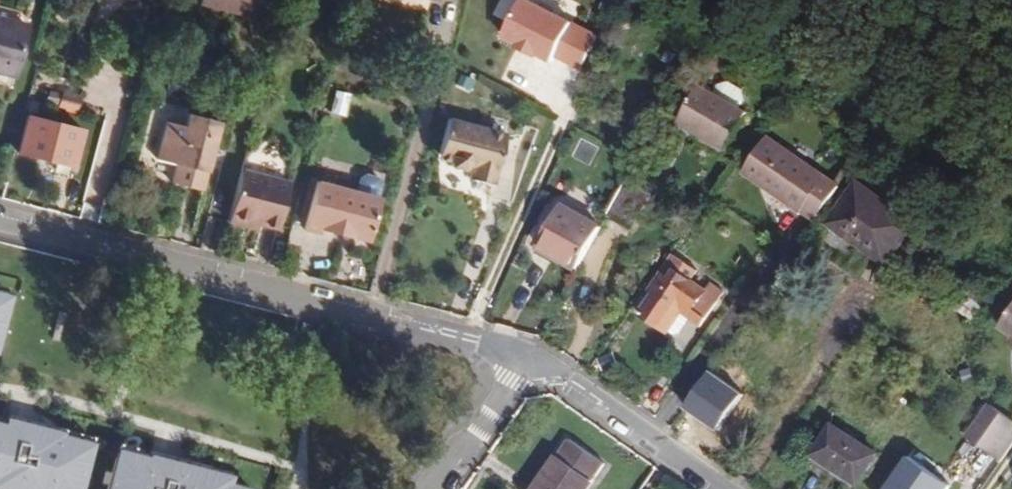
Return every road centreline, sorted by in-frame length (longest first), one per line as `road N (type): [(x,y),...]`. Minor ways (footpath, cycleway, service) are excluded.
road 1 (residential): [(0,228),(528,363)]
road 2 (residential): [(712,488),(528,363)]
road 3 (residential): [(528,363),(440,488)]

